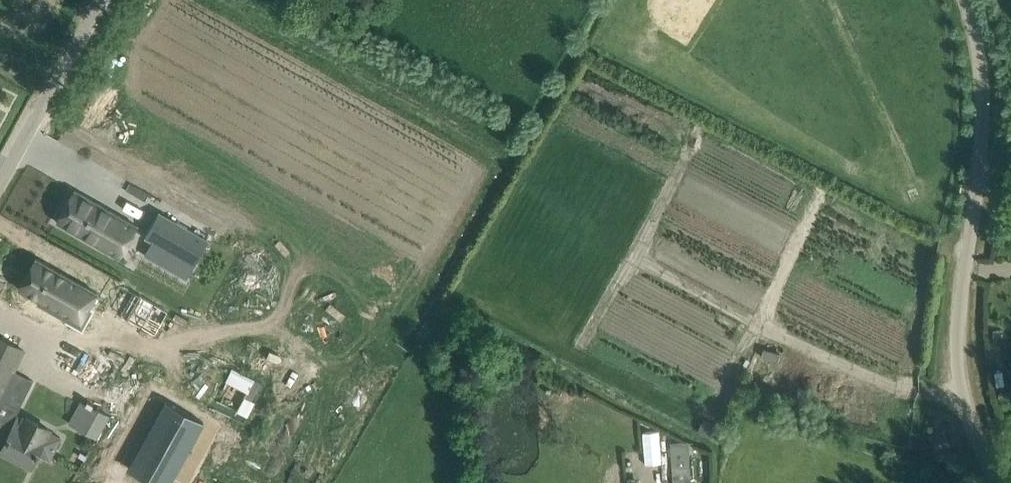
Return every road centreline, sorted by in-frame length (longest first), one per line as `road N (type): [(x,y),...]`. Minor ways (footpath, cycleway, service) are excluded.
road 1 (unclassified): [(997,482),(964,386),(962,312),(983,118),(965,0)]
road 2 (unclassified): [(0,193),(102,0)]

